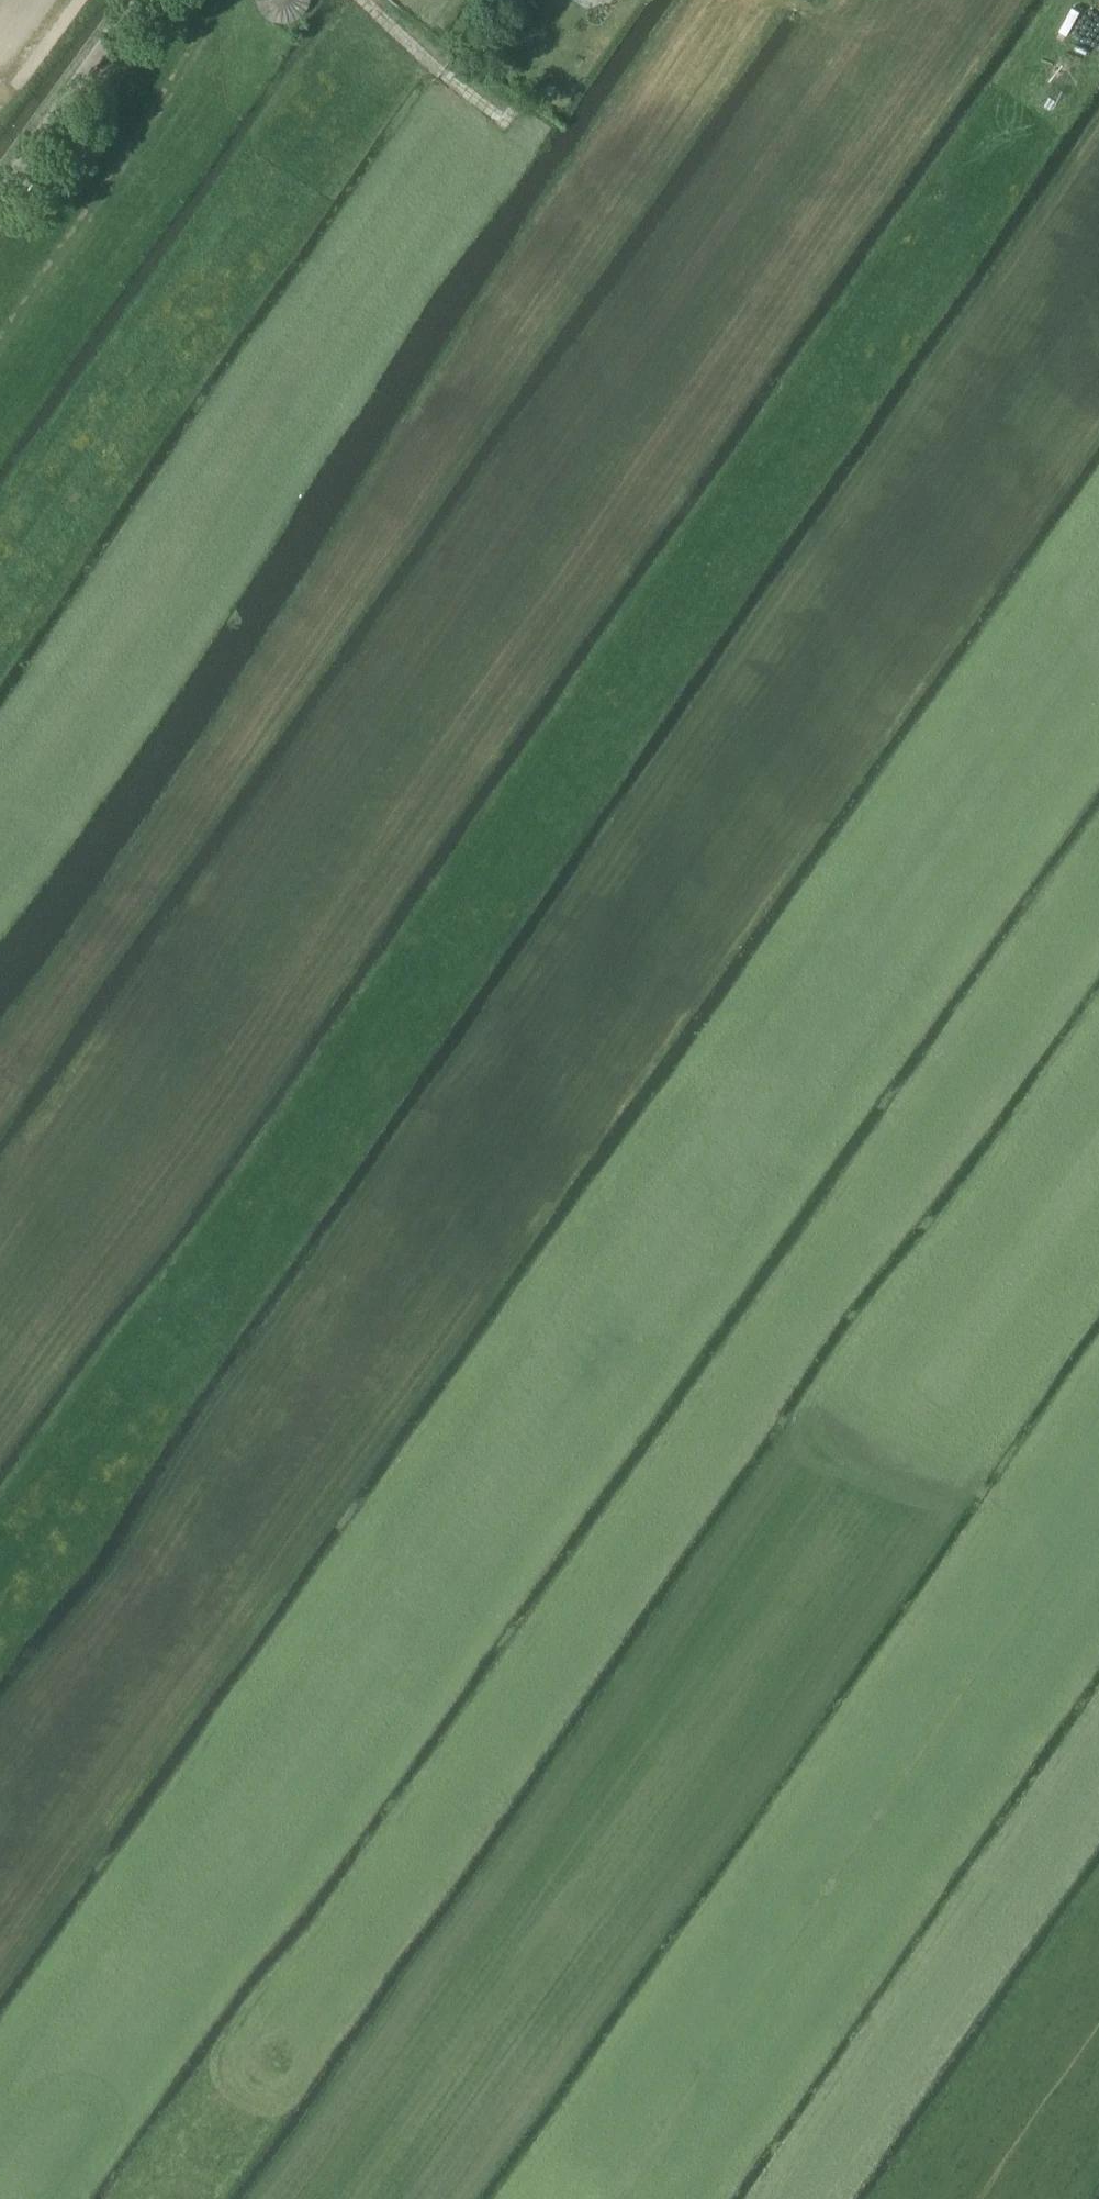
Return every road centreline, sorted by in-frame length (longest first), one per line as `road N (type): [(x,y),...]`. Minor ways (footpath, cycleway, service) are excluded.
road 1 (residential): [(0,195),(134,0)]

